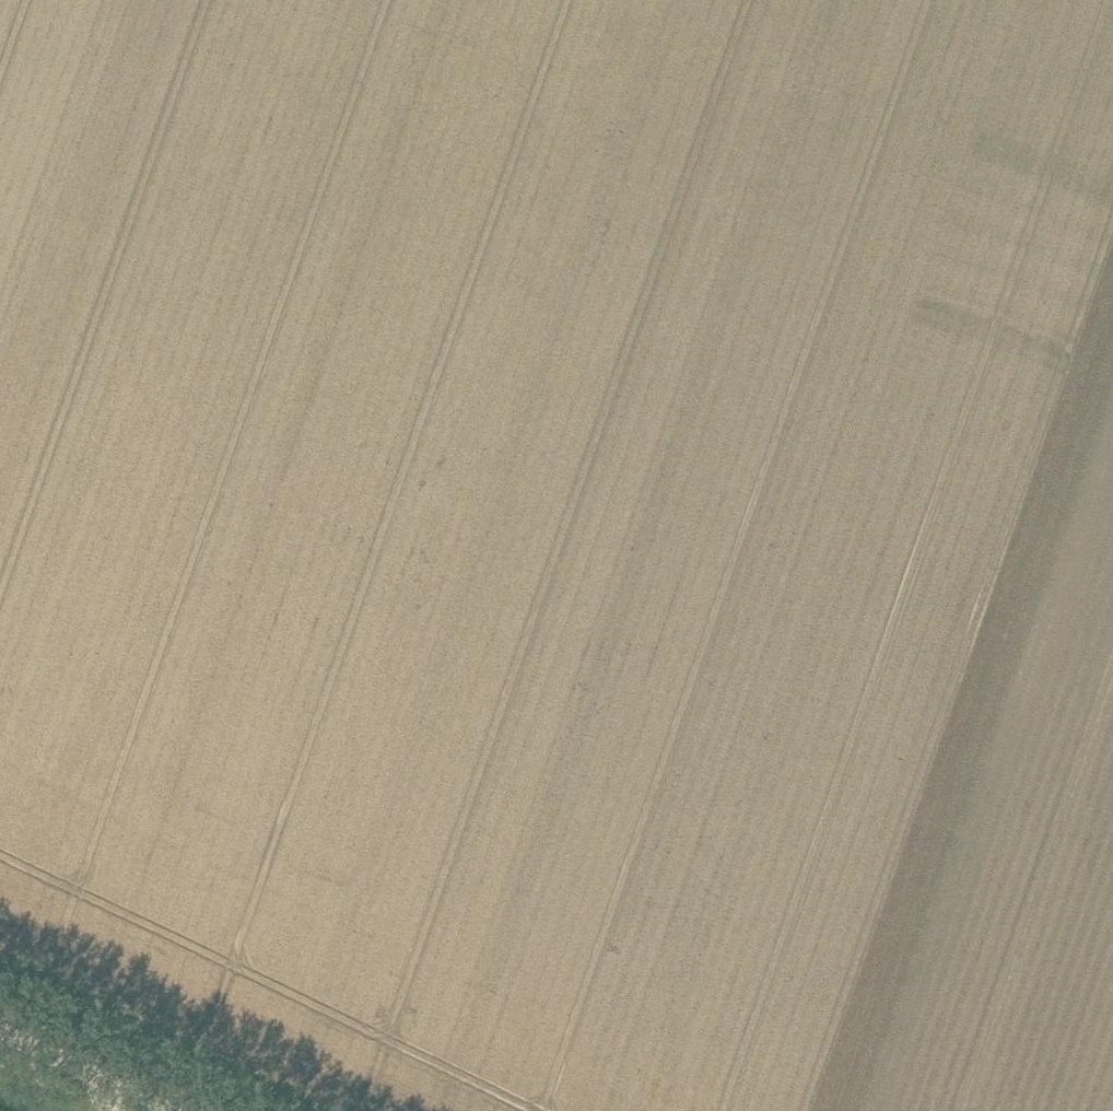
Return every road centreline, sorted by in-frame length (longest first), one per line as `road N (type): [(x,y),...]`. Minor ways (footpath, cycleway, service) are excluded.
road 1 (track): [(304,1110),(0,965)]
road 2 (unclassified): [(167,1110),(0,1031)]

